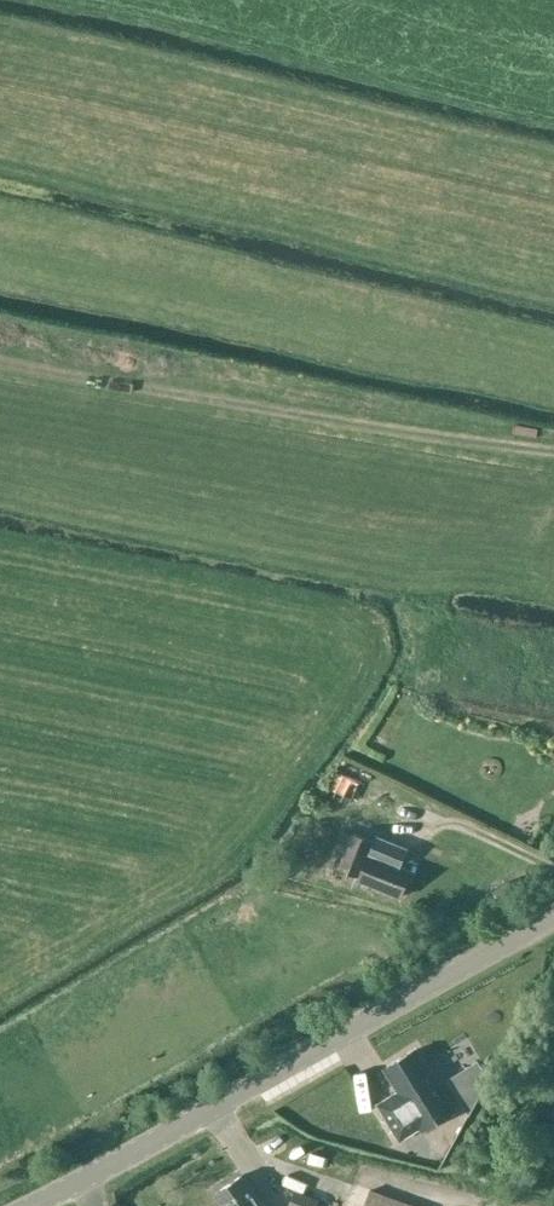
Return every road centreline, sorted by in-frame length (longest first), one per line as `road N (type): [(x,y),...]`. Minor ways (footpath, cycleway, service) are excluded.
road 1 (tertiary): [(25,1205),(553,915)]

